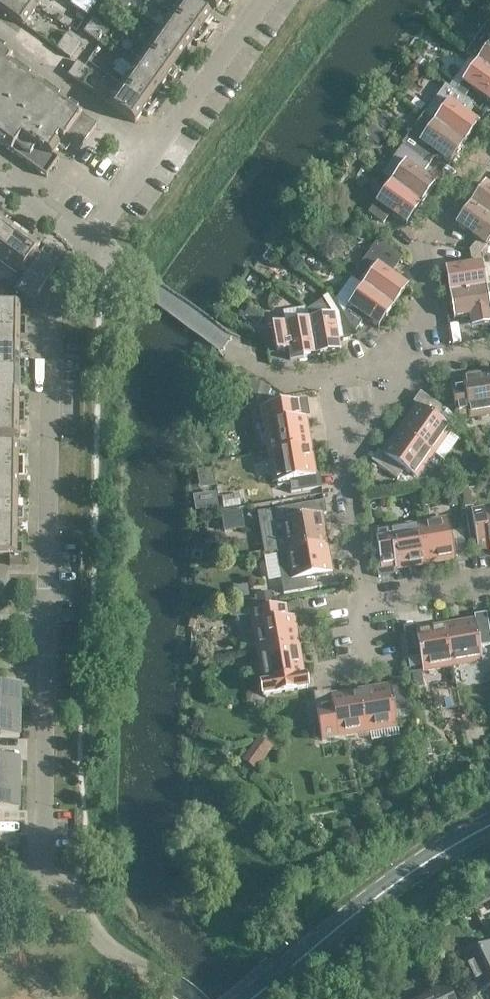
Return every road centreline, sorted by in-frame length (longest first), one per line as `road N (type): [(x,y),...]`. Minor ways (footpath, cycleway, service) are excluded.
road 1 (residential): [(49,629),(54,319),(91,250)]
road 2 (residential): [(489,581),(380,598),(361,581),(329,379)]
road 3 (secondary): [(489,828),(428,861),(254,998)]
road 4 (residential): [(49,629),(43,869),(0,895)]
road 5 (residential): [(489,151),(421,254),(429,312),(371,371)]
road 6 (residential): [(0,38),(159,152)]
road 7 (residential): [(159,152),(267,0)]

